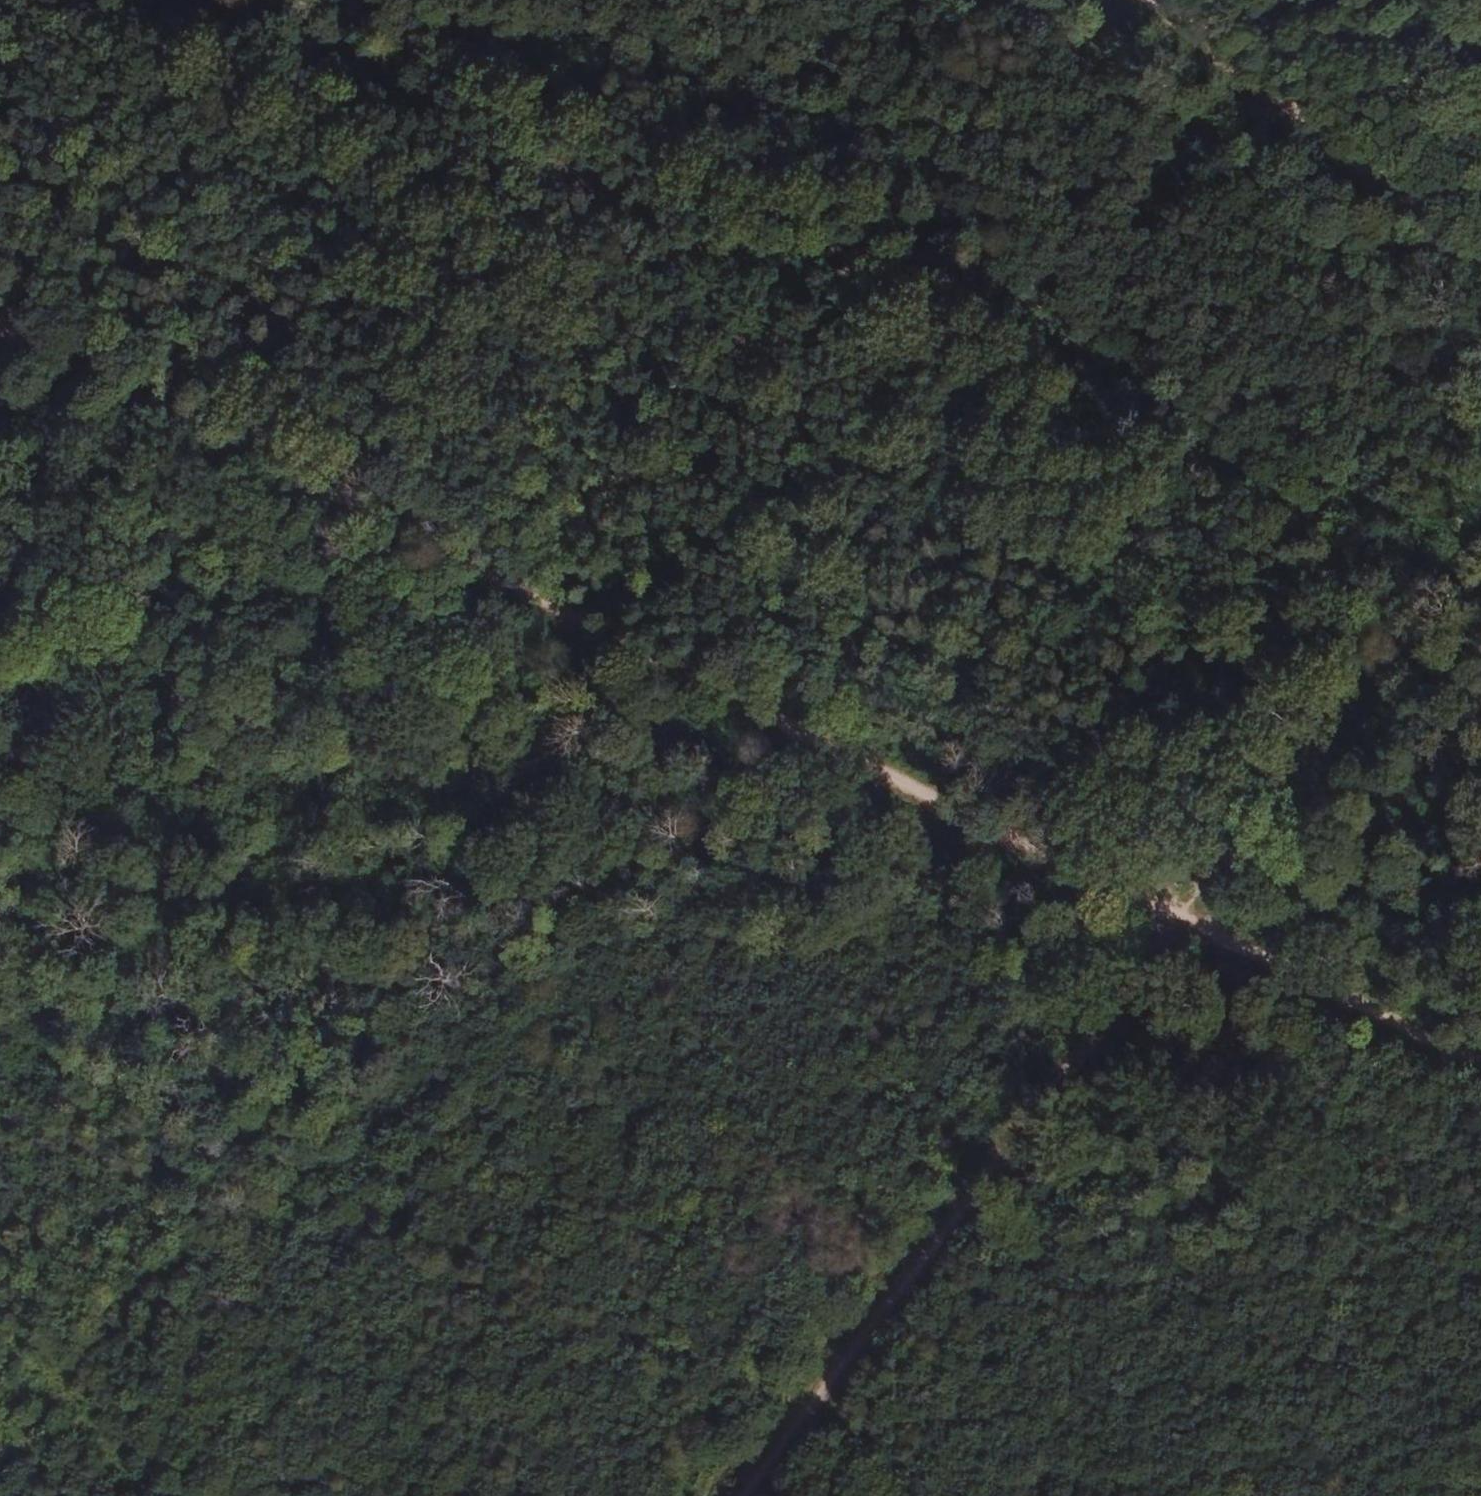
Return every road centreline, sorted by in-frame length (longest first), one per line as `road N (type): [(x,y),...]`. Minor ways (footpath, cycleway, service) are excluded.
road 1 (track): [(1480,1055),(0,328)]
road 2 (track): [(1480,198),(1414,192),(1336,151),(1144,0)]

